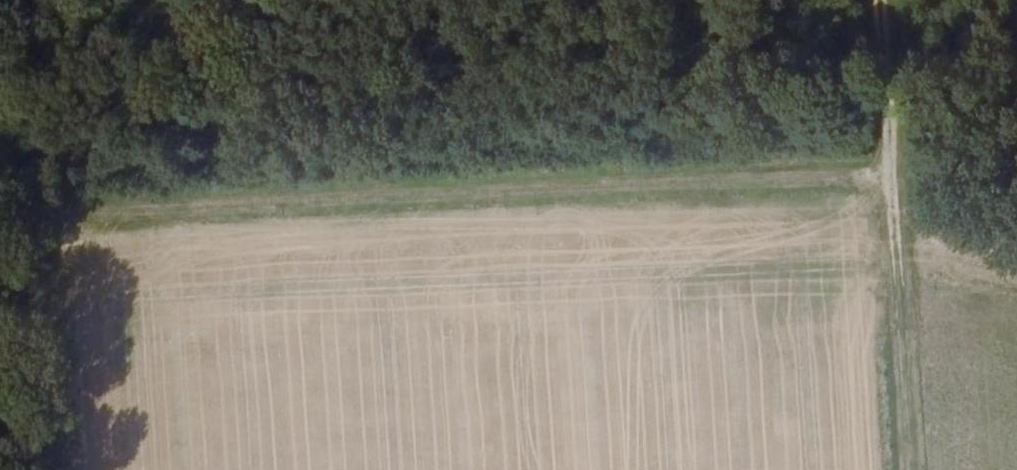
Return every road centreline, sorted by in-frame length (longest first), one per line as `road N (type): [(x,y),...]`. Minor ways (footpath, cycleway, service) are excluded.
road 1 (track): [(898,182),(42,220)]
road 2 (track): [(886,0),(918,469)]
road 3 (track): [(119,216),(77,255),(82,469)]

